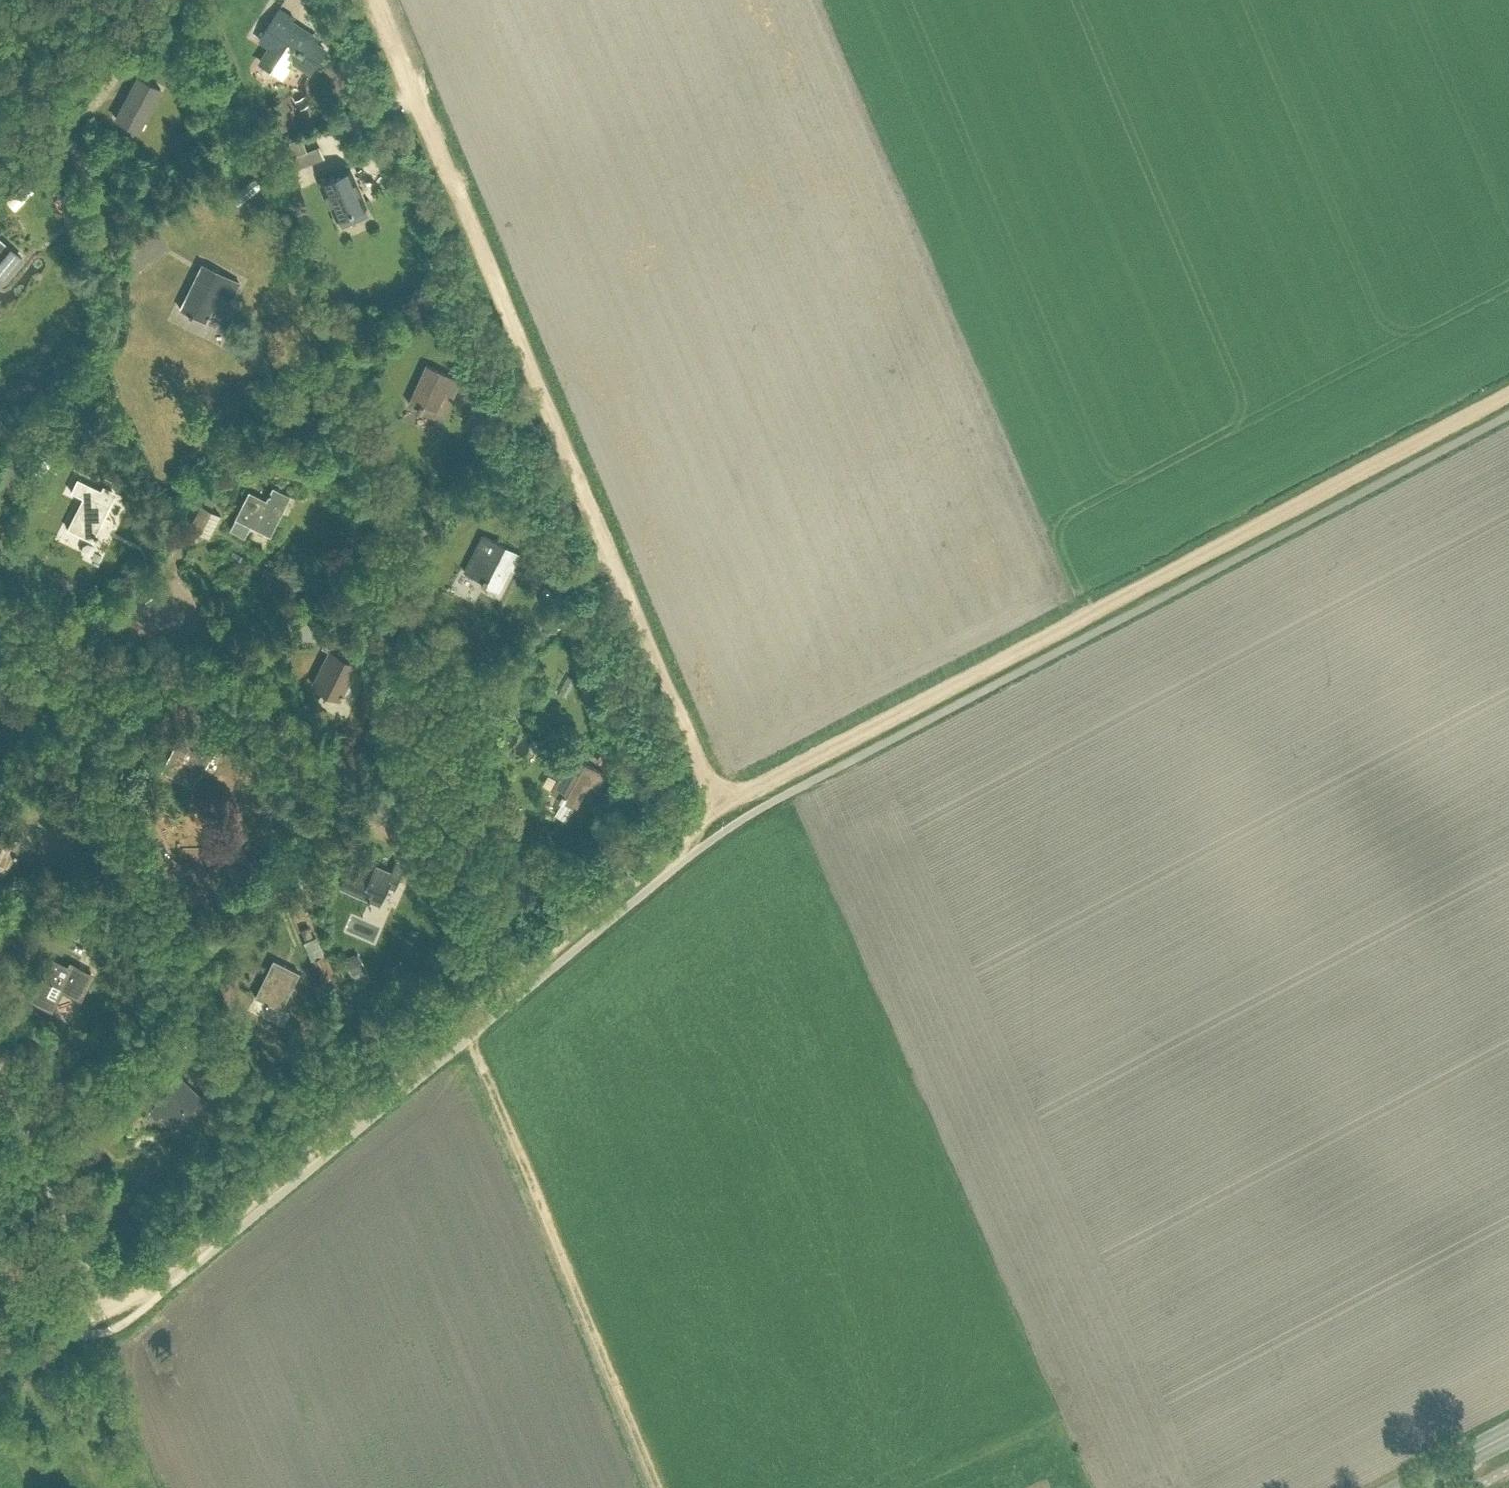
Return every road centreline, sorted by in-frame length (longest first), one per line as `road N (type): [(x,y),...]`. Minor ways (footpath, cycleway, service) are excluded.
road 1 (track): [(96,1307),(720,806),(1508,392)]
road 2 (track): [(727,827),(377,0)]
road 3 (track): [(462,1016),(661,1487)]
road 4 (residential): [(0,1357),(75,1333),(96,1307),(0,1066)]
road 5 (secondary): [(1397,1487),(1508,1430)]

